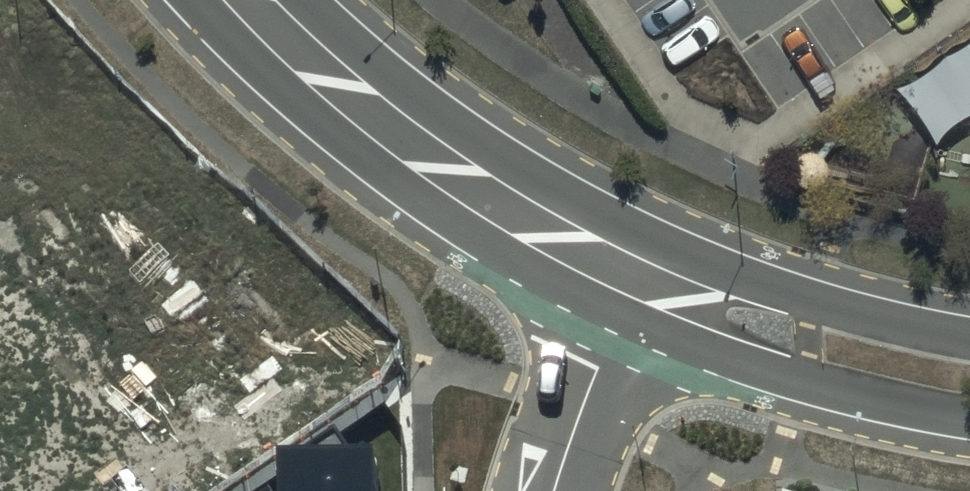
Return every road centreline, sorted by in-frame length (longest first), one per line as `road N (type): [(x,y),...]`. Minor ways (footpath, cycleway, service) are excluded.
road 1 (residential): [(616,316),(396,183),(195,0)]
road 2 (residential): [(308,0),(434,110),(544,184),(646,235)]
road 3 (residential): [(969,417),(888,405),(788,377),(616,316)]
road 4 (residential): [(646,235),(812,300),(969,339)]
road 5 (residential): [(616,316),(557,490)]

